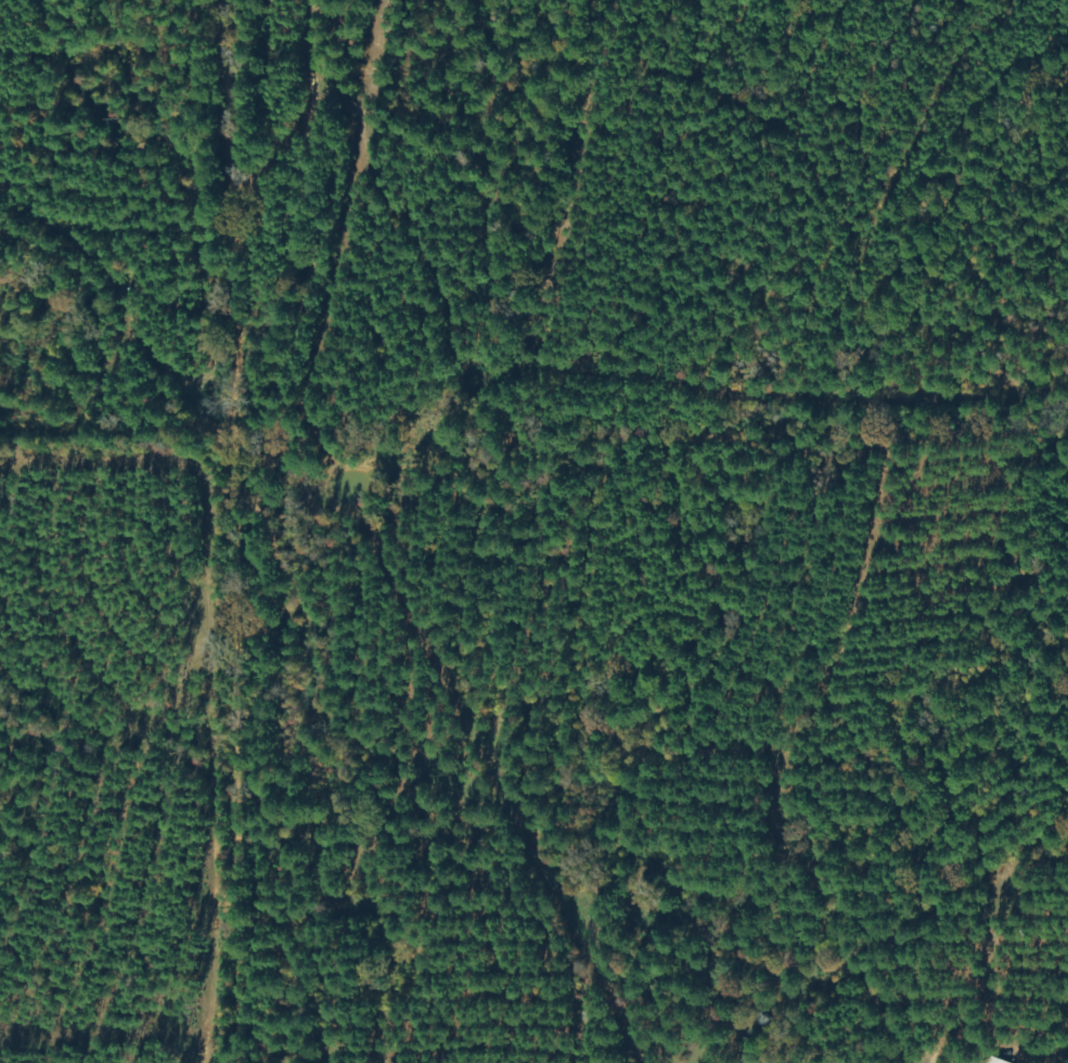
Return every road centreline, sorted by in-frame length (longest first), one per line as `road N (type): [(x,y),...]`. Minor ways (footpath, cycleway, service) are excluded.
road 1 (residential): [(35,0),(0,245)]

